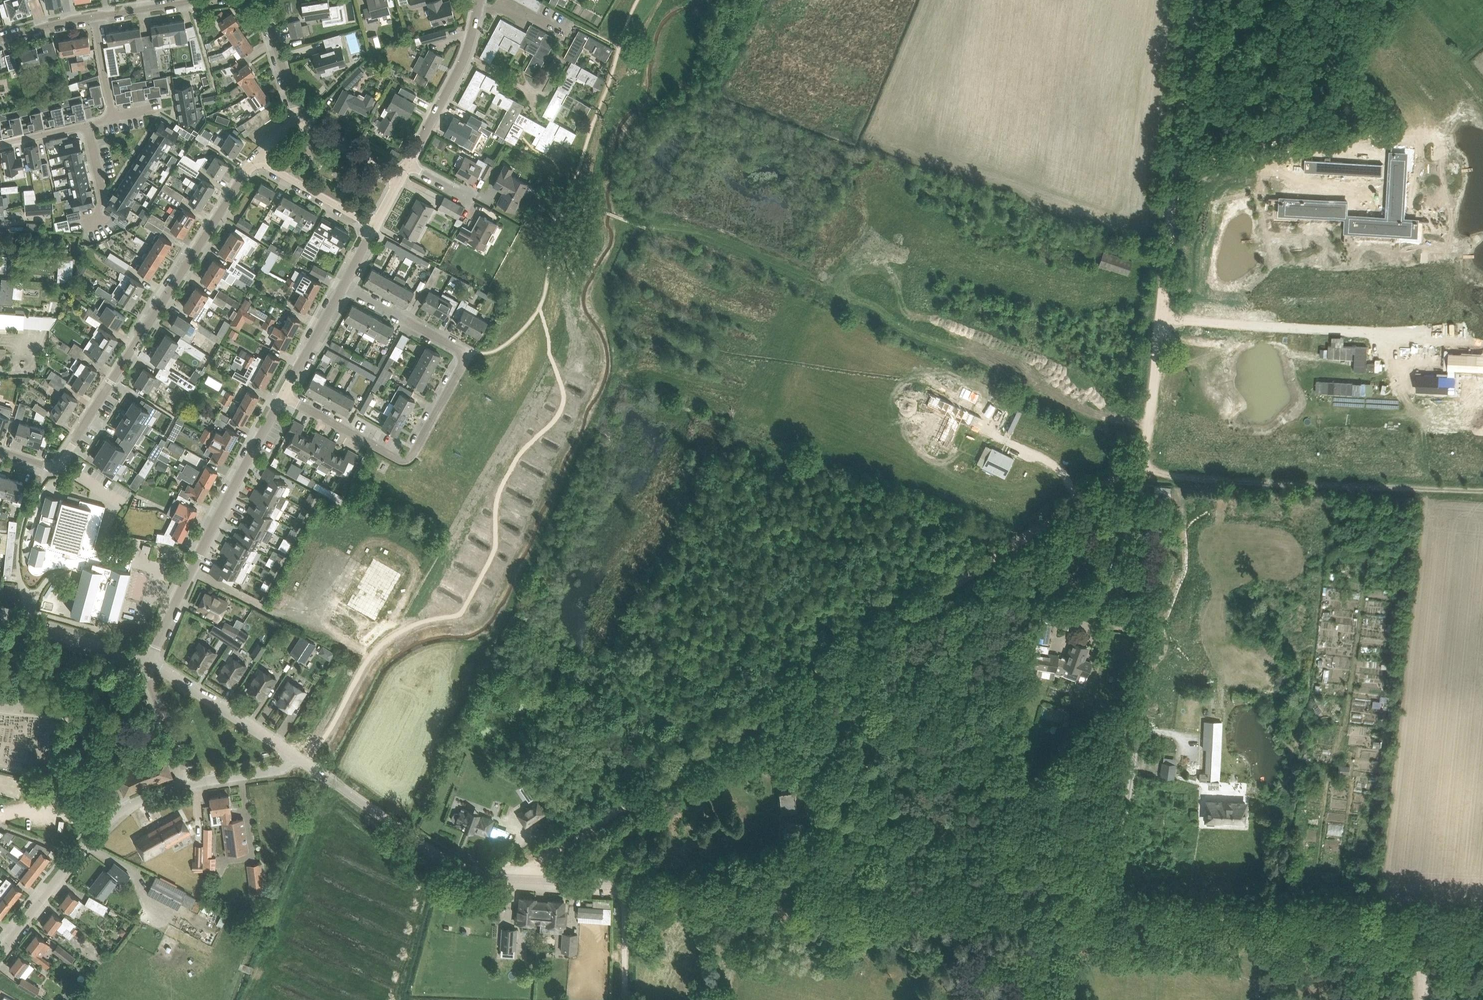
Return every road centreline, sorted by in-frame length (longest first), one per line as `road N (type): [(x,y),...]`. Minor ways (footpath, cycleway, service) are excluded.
road 1 (unclassified): [(1482,922),(490,876),(441,858),(296,756)]
road 2 (track): [(1196,0),(1144,447),(1129,468),(512,879)]
road 3 (unclassified): [(0,450),(60,463),(258,160)]
road 4 (unclassified): [(283,396),(407,460),(463,364),(459,350),(344,285)]
road 5 (track): [(1129,468),(1482,493)]
road 6 (unclassified): [(150,661),(283,396)]
road 7 (unclassified): [(0,953),(111,818),(191,783)]
road 8 (unclassified): [(296,756),(150,661)]
road 9 (unclassified): [(408,164),(460,68),(478,6)]
road 10 (unclassified): [(150,661),(0,618)]
road 11 (track): [(992,408),(983,430),(1064,471),(1080,501)]
road 12 (unclassified): [(258,160),(374,228)]
road 13 (unclassified): [(191,783),(150,661)]
road 14 (unclassified): [(283,396),(344,285)]
road 15 (unclassified): [(297,120),(263,0)]

